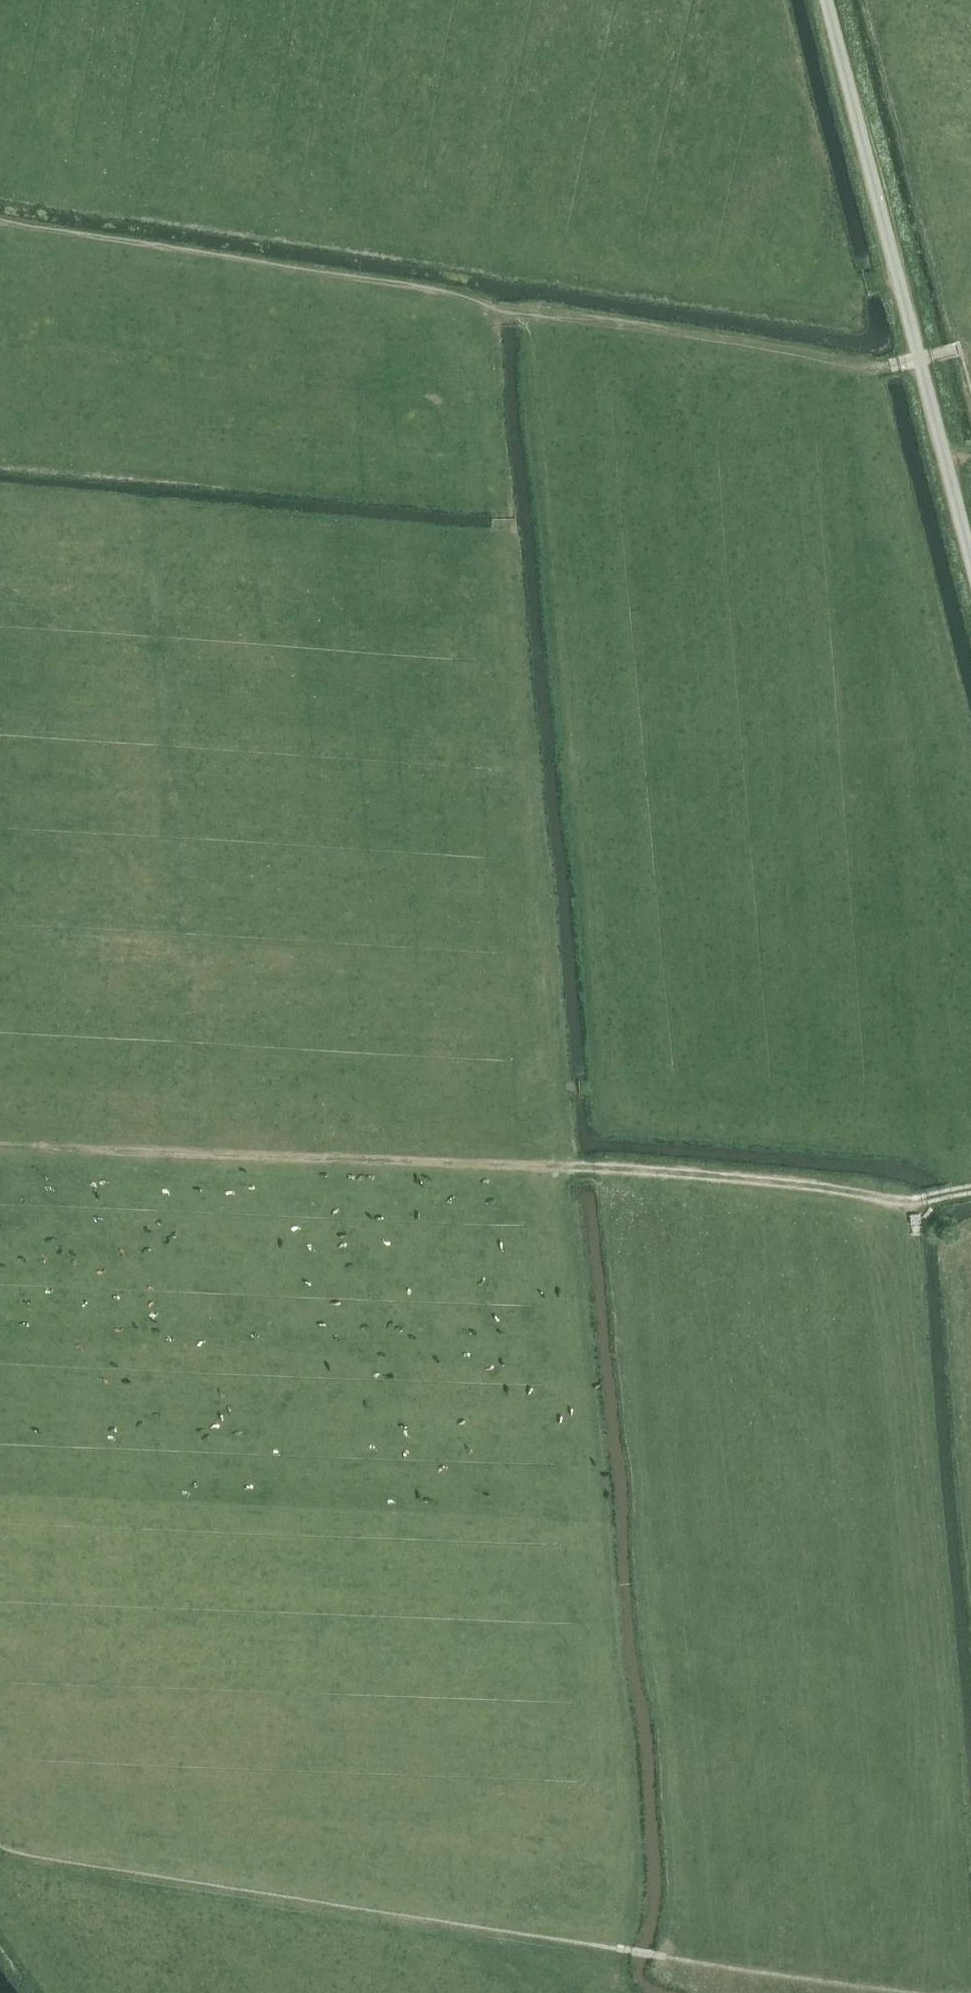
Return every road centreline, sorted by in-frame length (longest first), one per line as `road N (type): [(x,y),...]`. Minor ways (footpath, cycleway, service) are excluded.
road 1 (track): [(970,1189),(910,1201),(639,1169),(0,1149)]
road 2 (unclassified): [(970,571),(823,0)]

